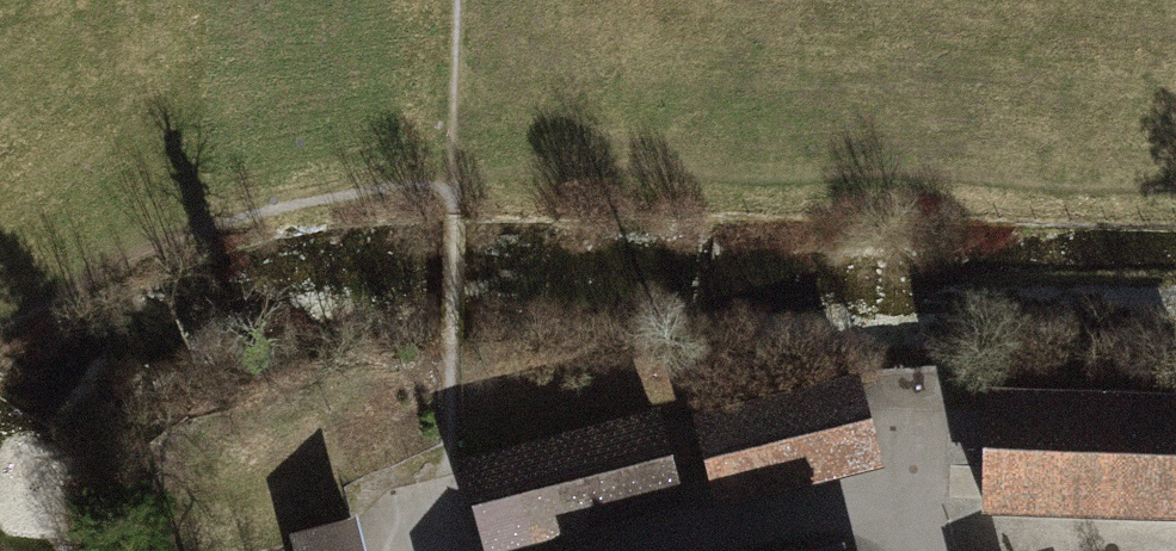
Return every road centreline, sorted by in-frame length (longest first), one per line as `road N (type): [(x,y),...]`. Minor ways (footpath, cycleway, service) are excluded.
road 1 (unclassified): [(631,550),(891,492),(906,550)]
road 2 (track): [(426,550),(452,456),(453,342)]
road 3 (track): [(459,0),(453,188)]
road 4 (track): [(453,188),(453,342)]

